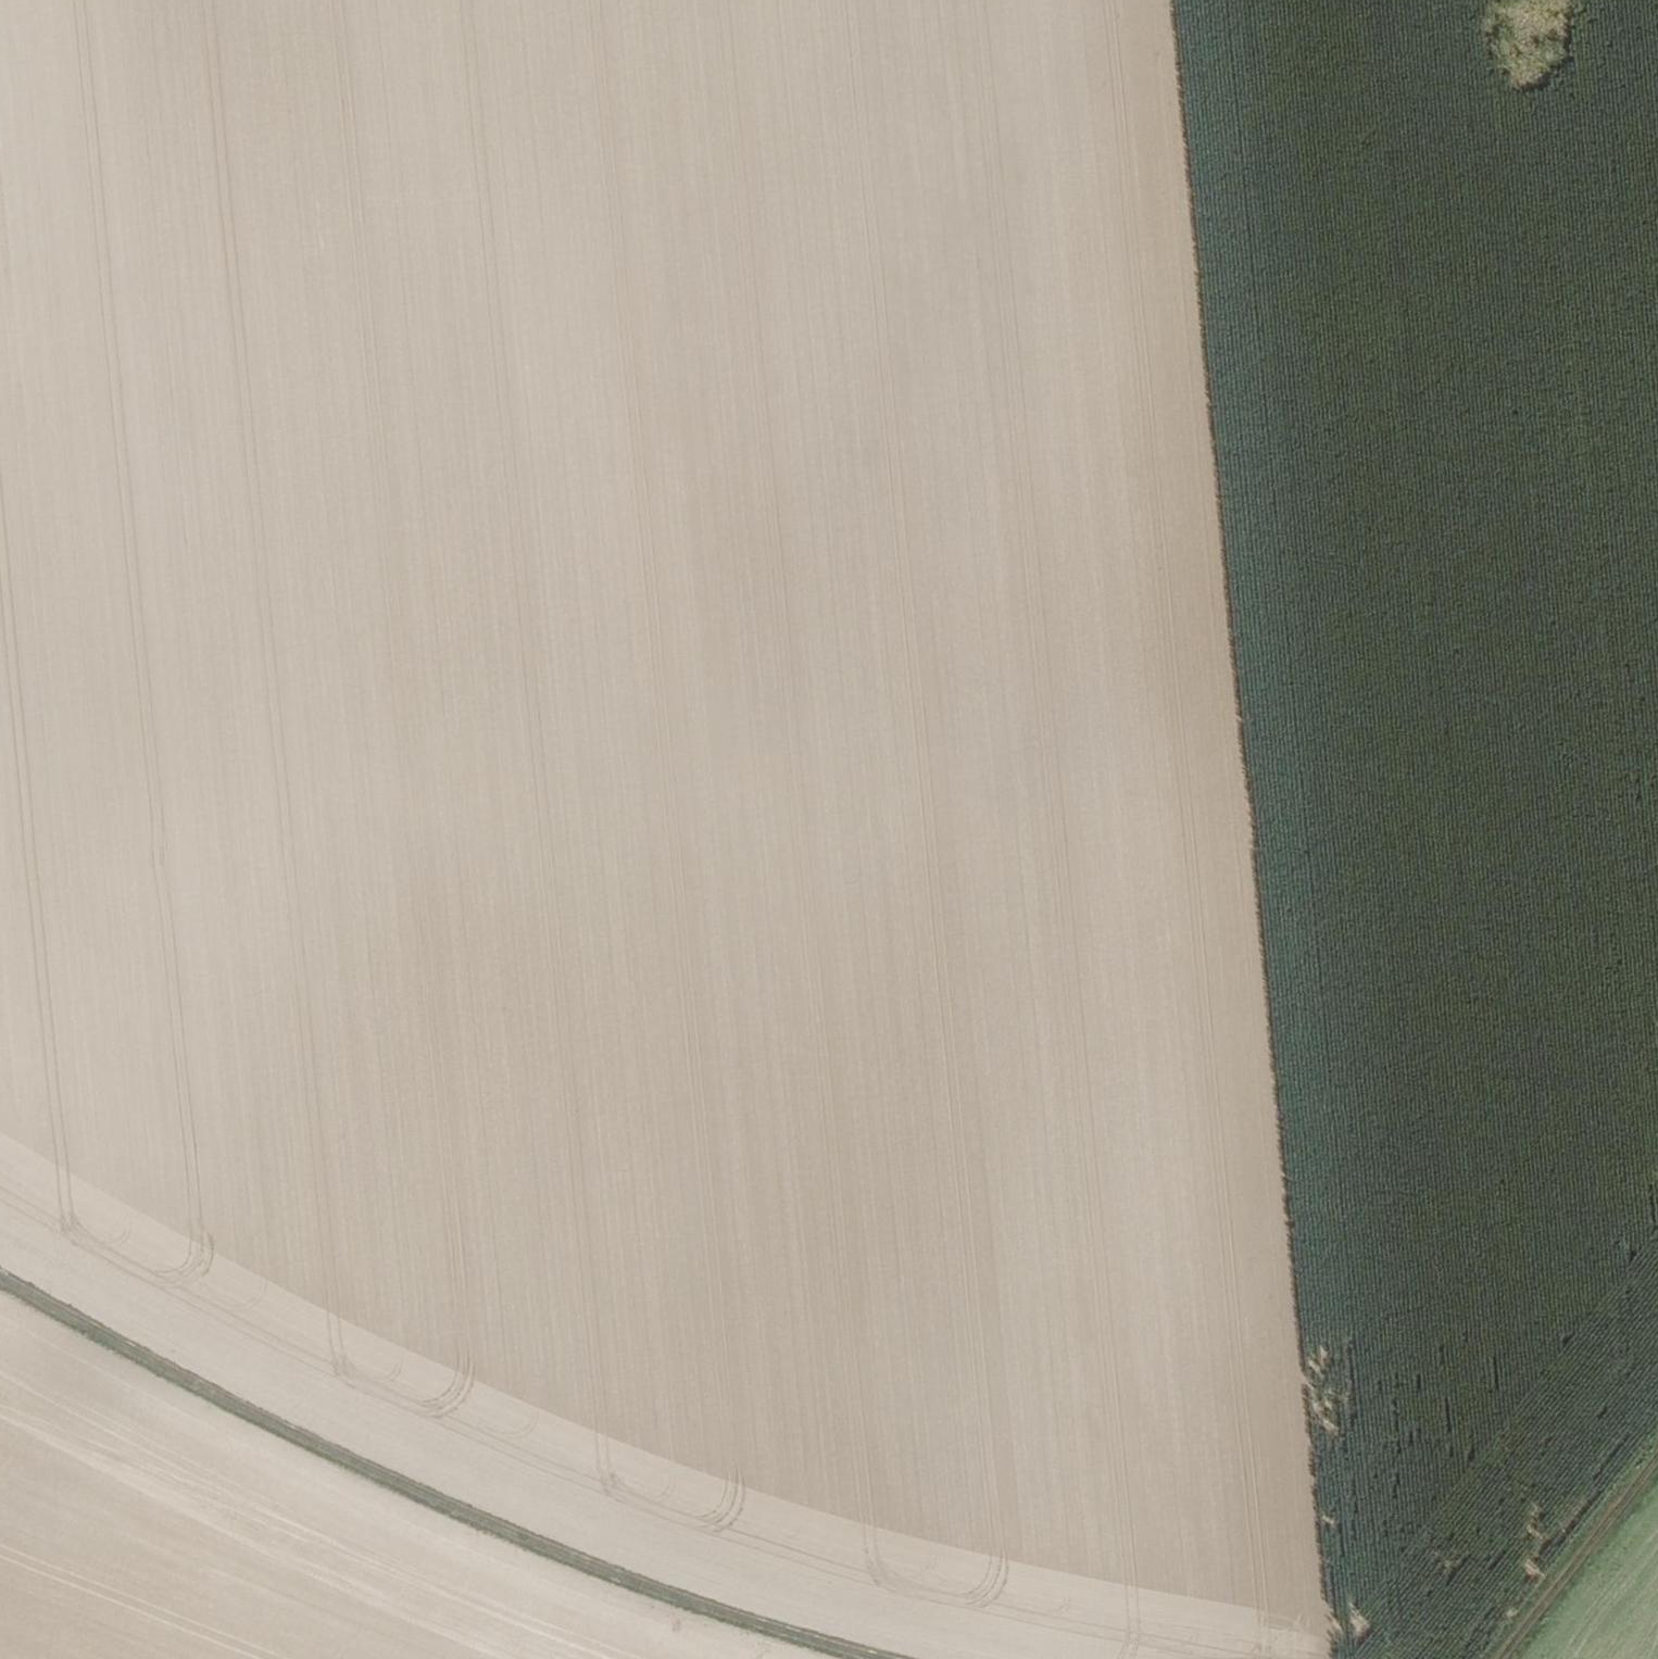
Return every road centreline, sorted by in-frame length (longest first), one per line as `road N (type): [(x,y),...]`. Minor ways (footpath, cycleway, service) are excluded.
road 1 (track): [(882,1658),(781,1633),(524,1542),(199,1389),(0,1278)]
road 2 (track): [(1657,1460),(1503,1658)]

